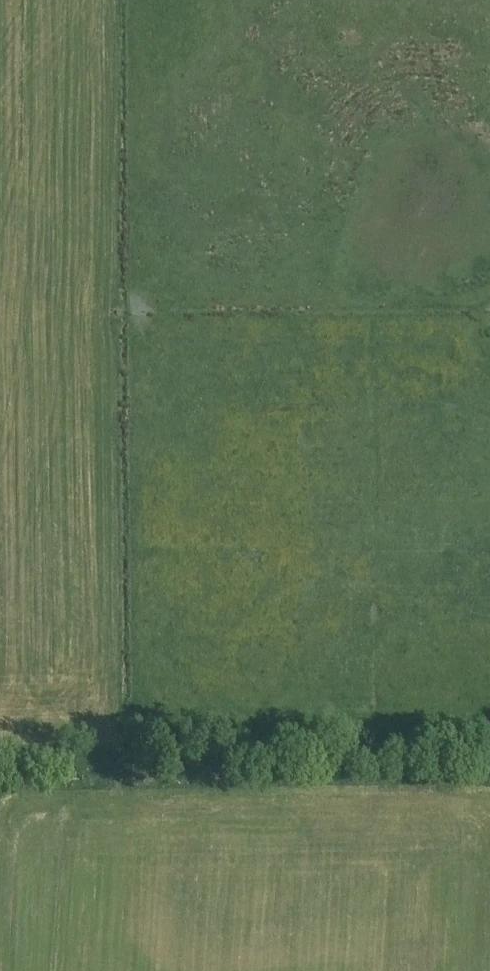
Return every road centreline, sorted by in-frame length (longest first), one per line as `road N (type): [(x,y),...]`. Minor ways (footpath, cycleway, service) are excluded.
road 1 (track): [(0,767),(489,764)]

